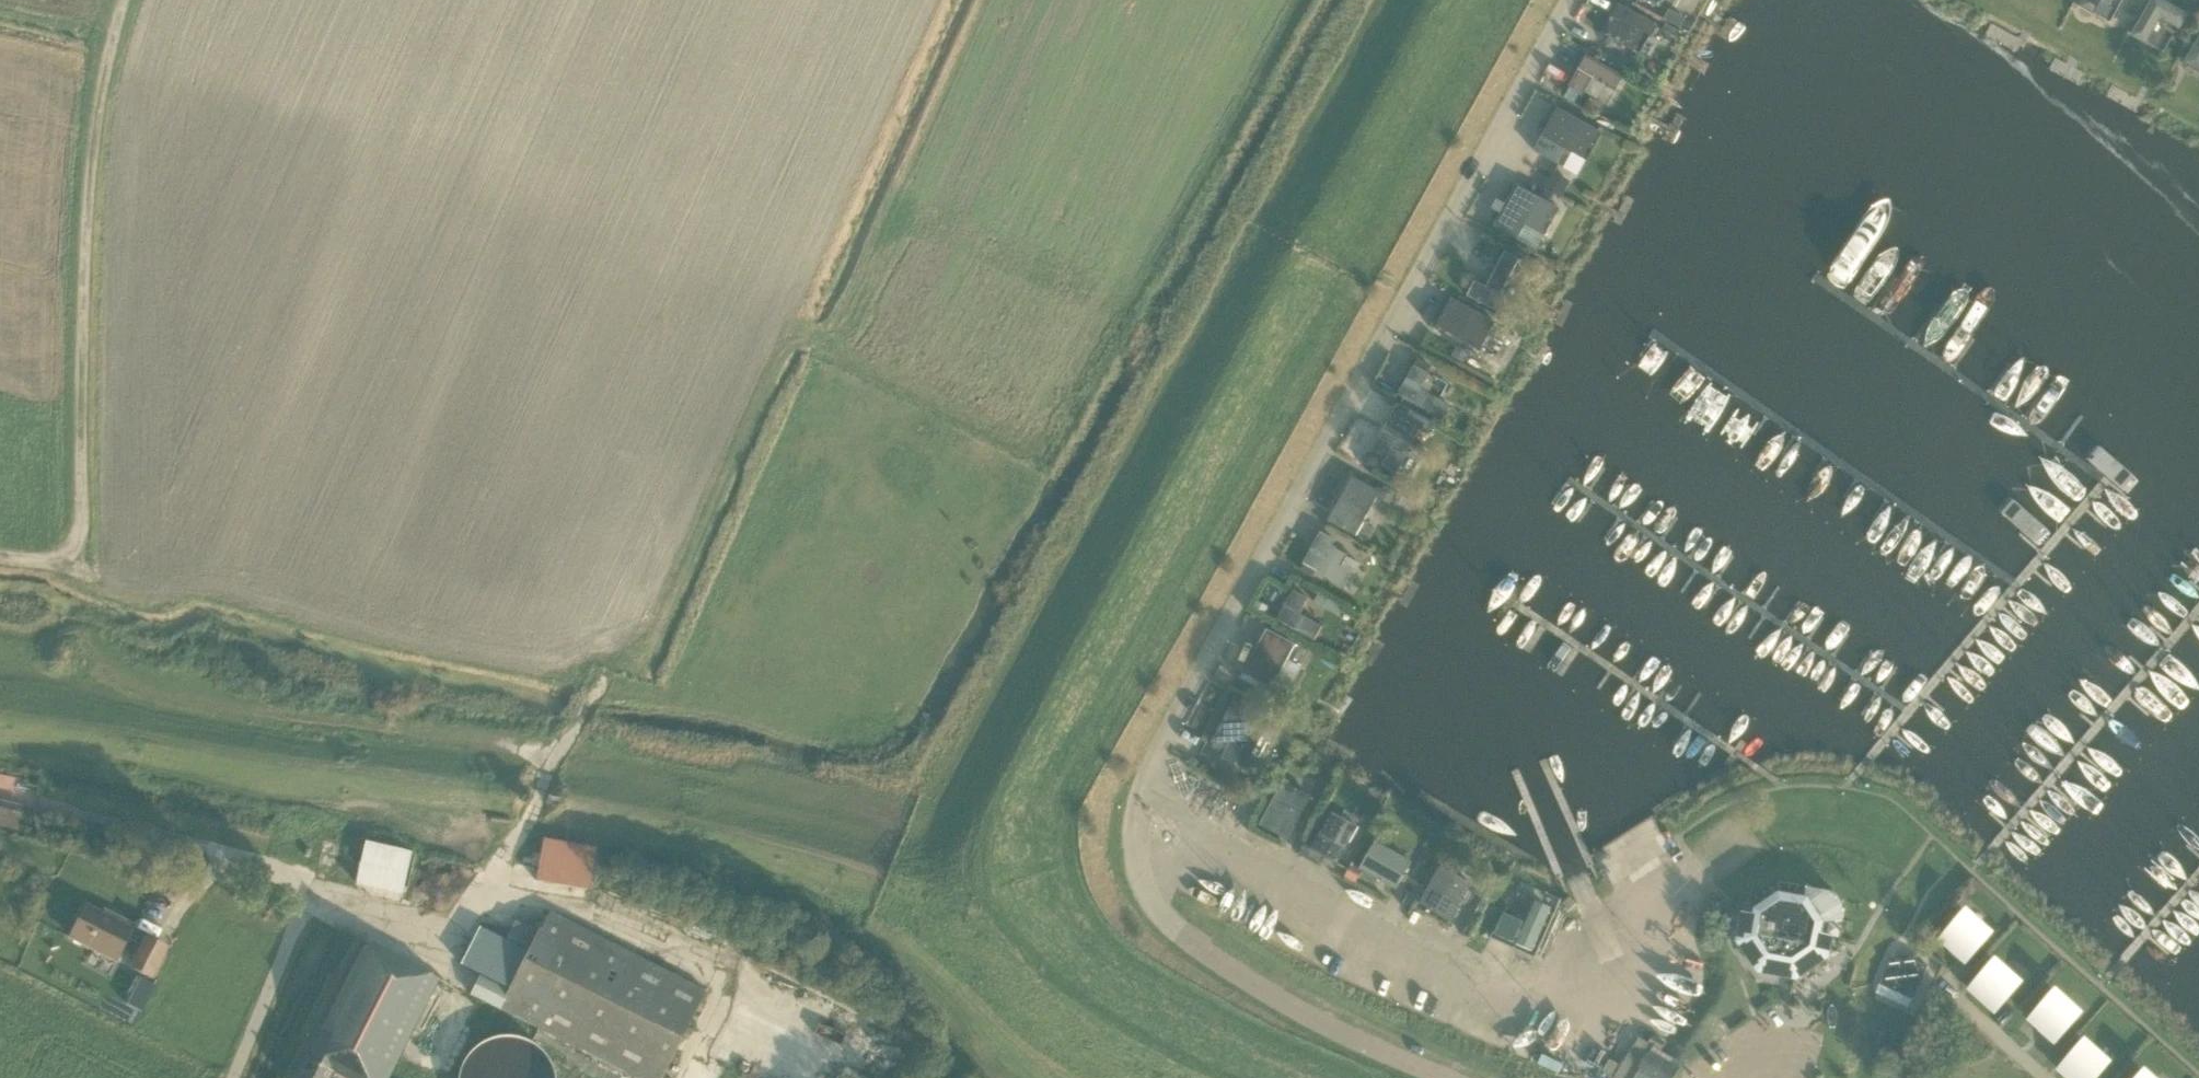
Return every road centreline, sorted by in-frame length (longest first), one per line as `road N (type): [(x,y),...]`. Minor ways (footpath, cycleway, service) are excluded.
road 1 (unclassified): [(232,1077),(316,885)]

